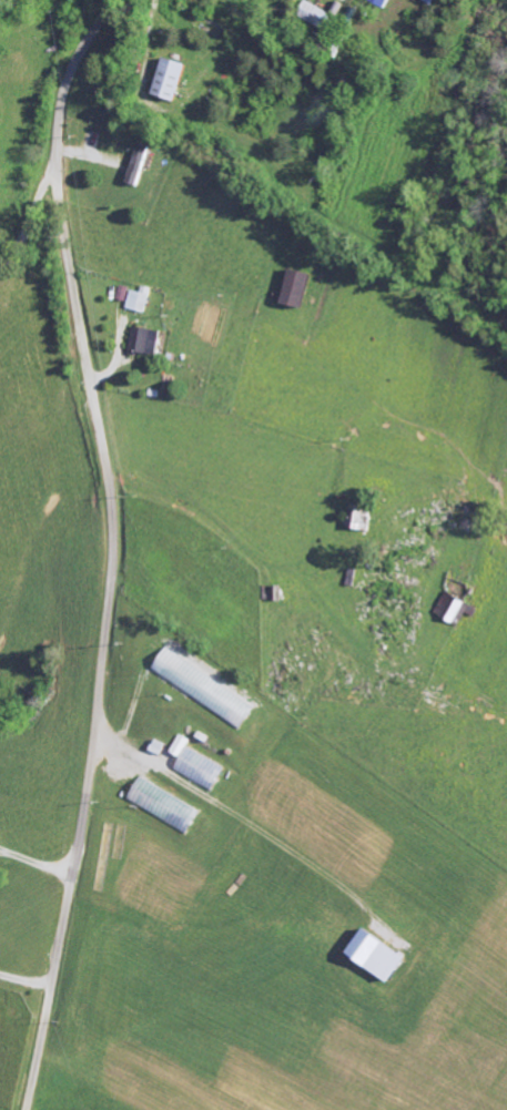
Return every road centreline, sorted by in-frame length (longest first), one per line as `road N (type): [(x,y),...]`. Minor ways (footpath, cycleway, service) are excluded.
road 1 (residential): [(27,1109),(74,869),(112,572),(108,473),(72,286)]
road 2 (residential): [(72,286),(57,132),(74,59),(109,0)]
road 3 (residential): [(113,523),(392,587)]
road 4 (residential): [(54,156),(29,226),(0,270)]

